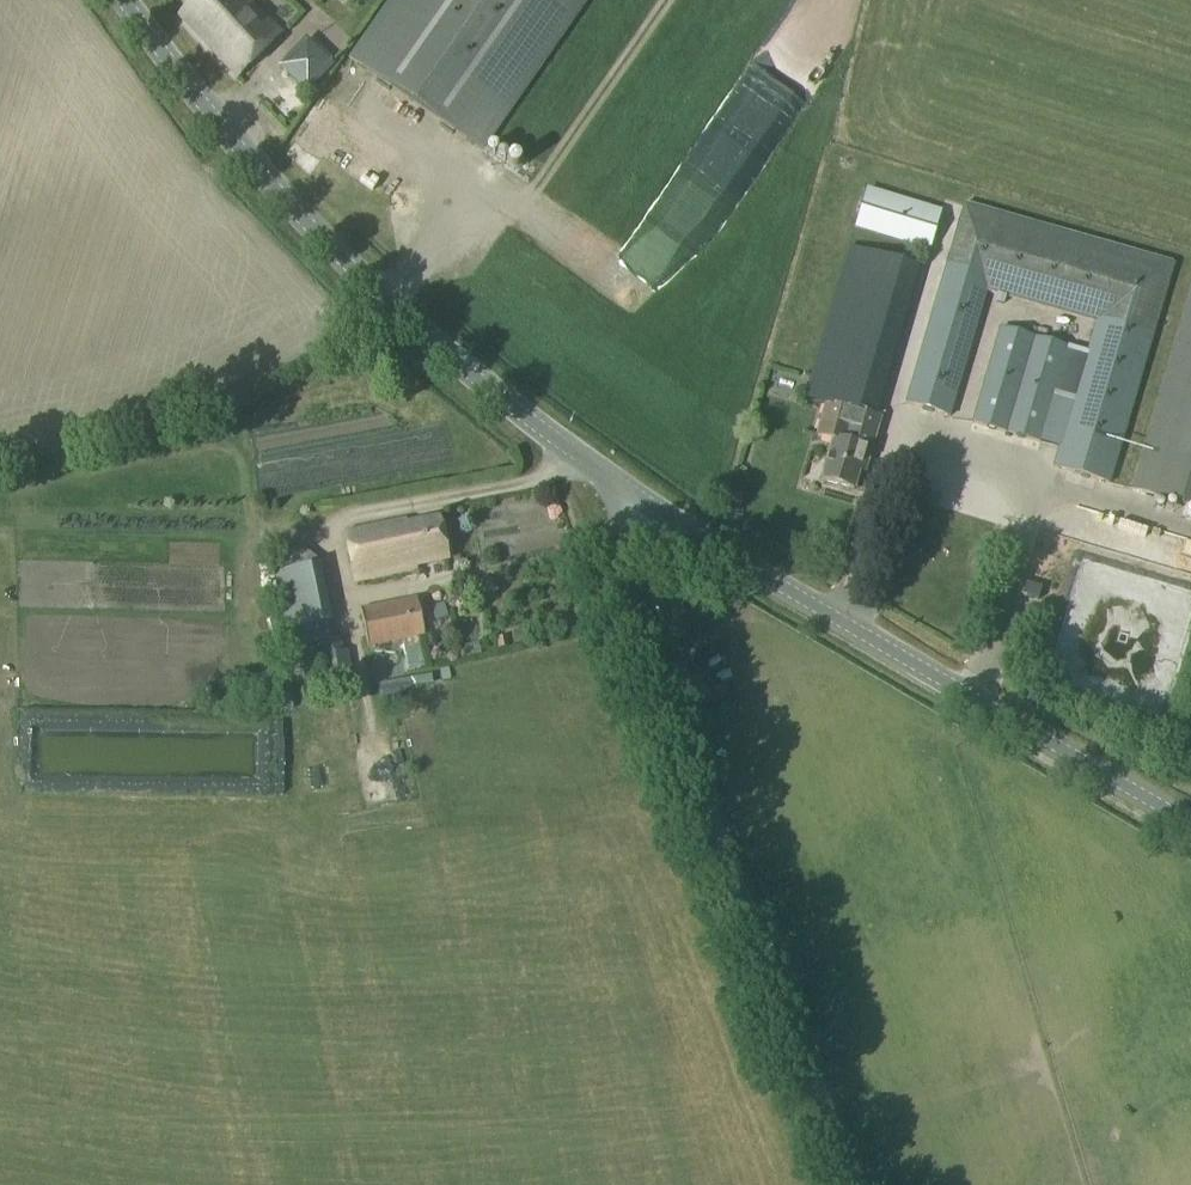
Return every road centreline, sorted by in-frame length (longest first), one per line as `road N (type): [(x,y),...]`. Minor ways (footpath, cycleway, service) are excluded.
road 1 (unclassified): [(851,1184),(618,576),(631,488)]
road 2 (tertiary): [(631,488),(514,410),(408,324),(220,132),(117,0)]
road 3 (tertiary): [(1190,819),(631,488)]

